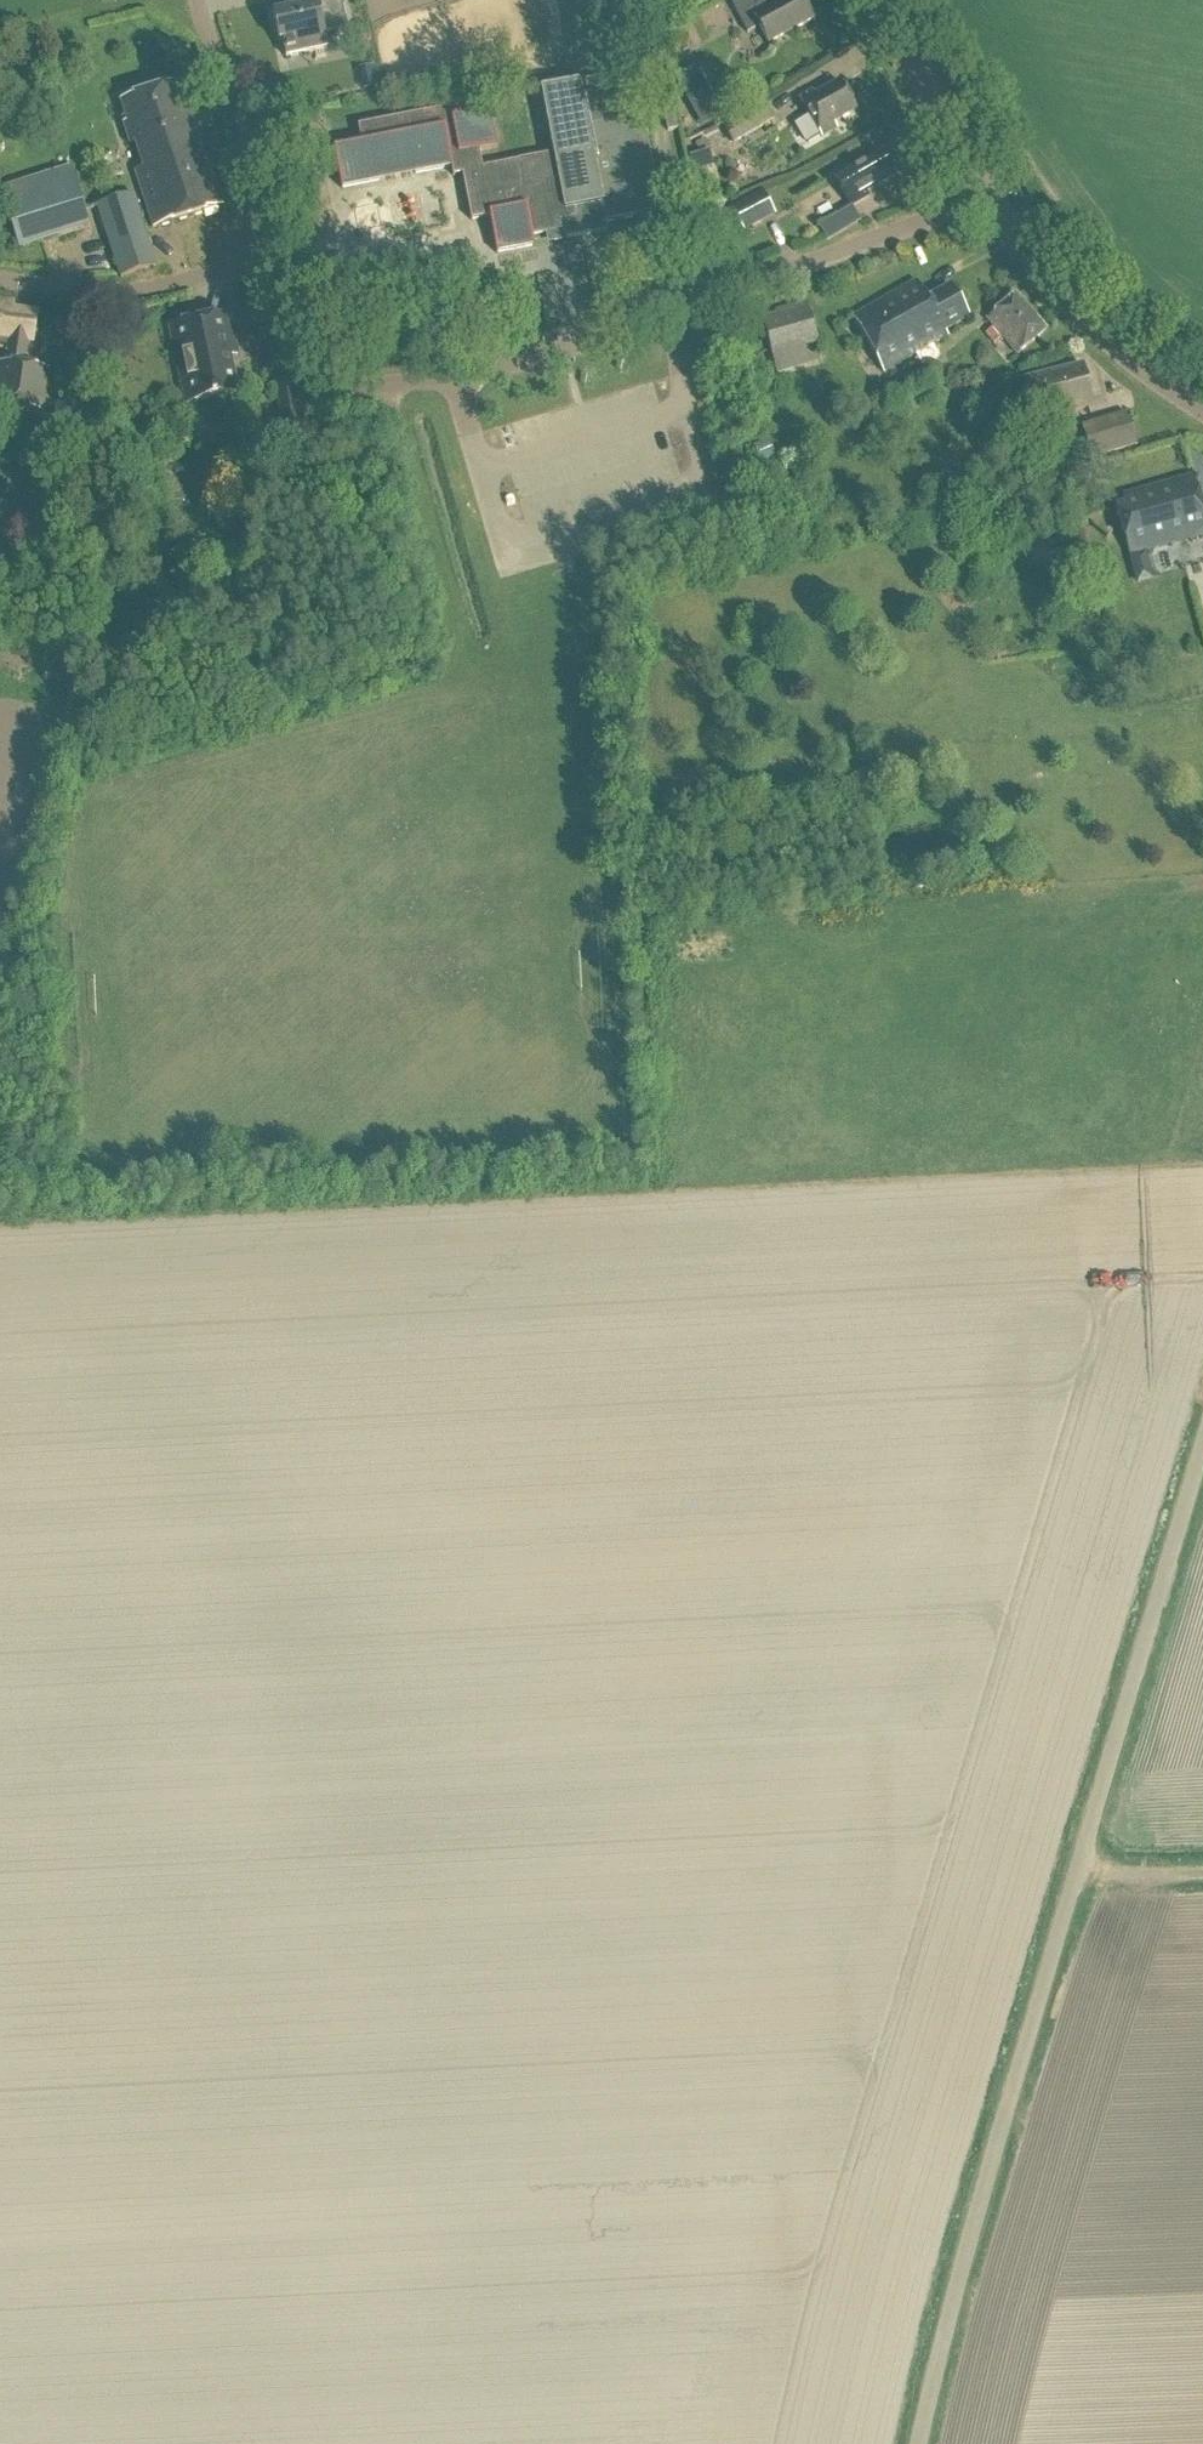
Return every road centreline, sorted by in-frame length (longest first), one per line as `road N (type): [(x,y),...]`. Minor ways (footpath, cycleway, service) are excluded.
road 1 (unclassified): [(919,2443),(1202,1447)]
road 2 (residential): [(992,198),(671,317),(457,381),(340,390),(315,376),(297,356),(262,259)]
road 3 (tertiary): [(1202,409),(1114,345),(1050,278),(992,198)]
road 4 (residential): [(199,0),(251,179),(262,259)]
road 5 (residential): [(262,259),(140,292),(0,280)]
road 6 (tertiary): [(992,198),(879,0)]
road 7 (track): [(1076,1876),(1202,1874)]

